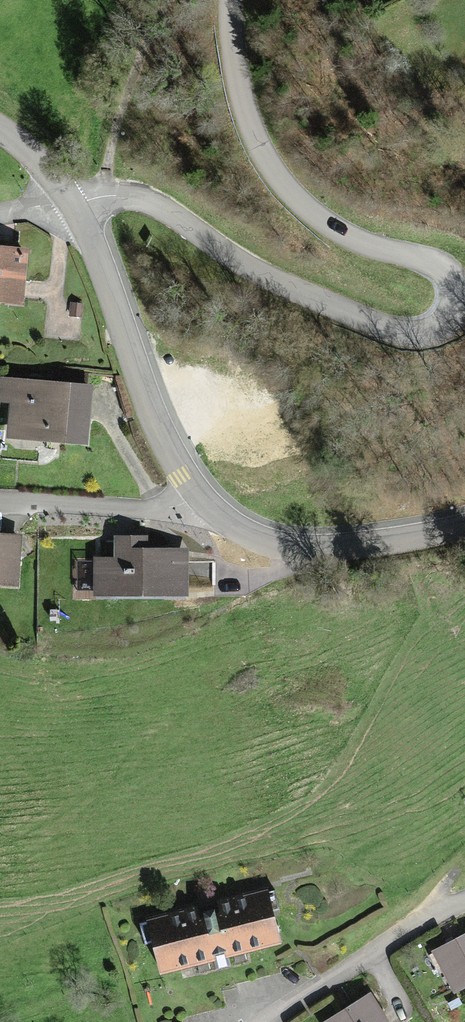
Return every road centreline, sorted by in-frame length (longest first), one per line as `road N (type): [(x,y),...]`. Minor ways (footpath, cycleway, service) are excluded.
road 1 (residential): [(69,204),(136,193),(264,275),(381,325),(421,325),(444,310),(435,269),(345,234),(287,187),(241,97),(229,0)]
road 2 (tertiary): [(201,499),(162,438),(69,204)]
road 3 (tertiary): [(464,526),(360,550),(295,549),(246,533),(201,499)]
road 4 (residential): [(464,899),(416,921),(259,1021)]
road 5 (residential): [(201,499),(137,507),(0,499)]

